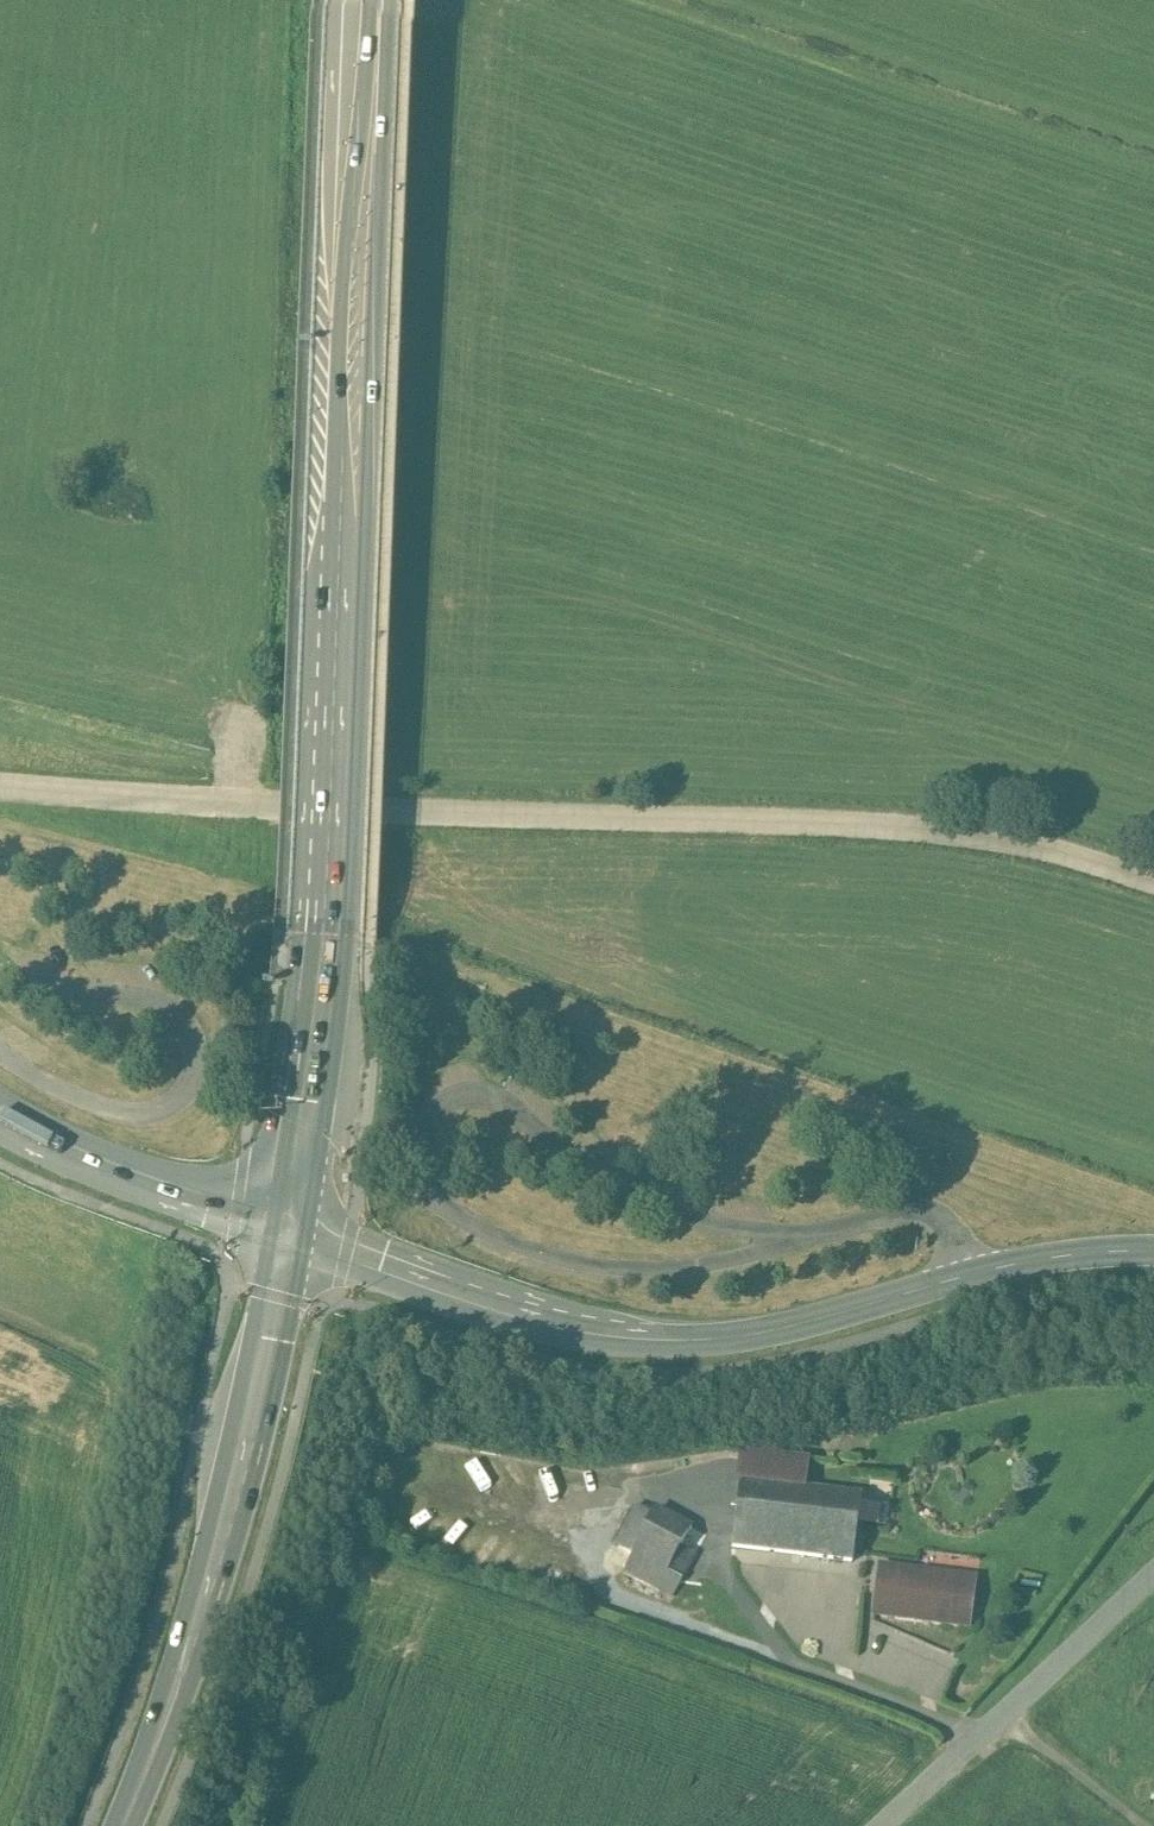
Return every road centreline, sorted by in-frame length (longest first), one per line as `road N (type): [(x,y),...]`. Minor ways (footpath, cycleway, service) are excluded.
road 1 (primary): [(290,1233),(324,915),(361,0)]
road 2 (track): [(0,782),(885,821),(1073,851),(1153,878)]
road 3 (secondary): [(1153,1254),(1062,1257),(750,1336),(643,1335),(513,1306),(290,1233)]
road 4 (primary): [(128,1825),(210,1599),(290,1233)]
road 5 (unclassified): [(888,1825),(1153,1580)]
road 6 (secondary): [(290,1233),(114,1174),(0,1113)]

